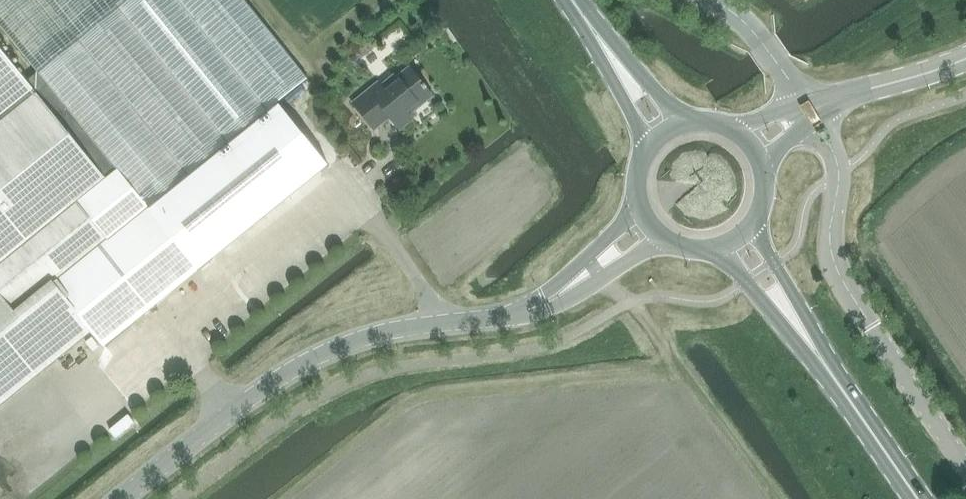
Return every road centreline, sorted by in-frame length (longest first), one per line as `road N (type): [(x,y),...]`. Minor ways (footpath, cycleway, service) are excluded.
road 1 (tertiary): [(122,498),(227,415),(324,354),(382,334),(546,303),(649,225)]
road 2 (unclassified): [(965,468),(841,280),(832,244),(838,173),(811,109)]
road 3 (primary): [(917,498),(737,238)]
road 4 (primary): [(665,133),(571,0)]
road 5 (tertiary): [(811,109),(965,57)]
road 6 (unclassified): [(811,109),(745,23),(709,0)]

